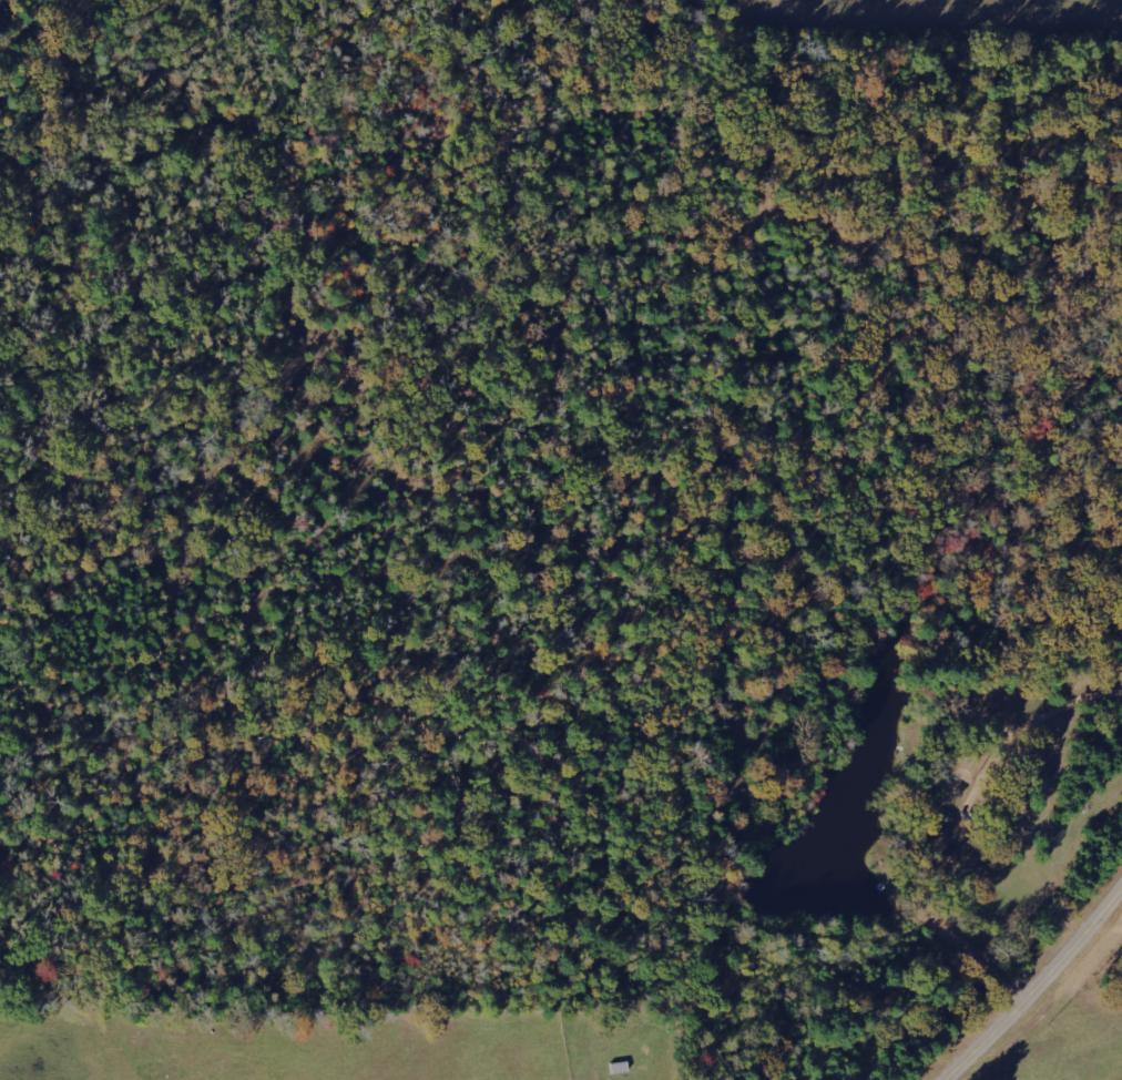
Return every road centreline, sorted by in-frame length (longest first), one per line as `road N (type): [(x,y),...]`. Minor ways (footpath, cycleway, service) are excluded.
road 1 (residential): [(573,1079),(570,968),(682,734)]
road 2 (tertiary): [(943,1079),(1121,884)]

